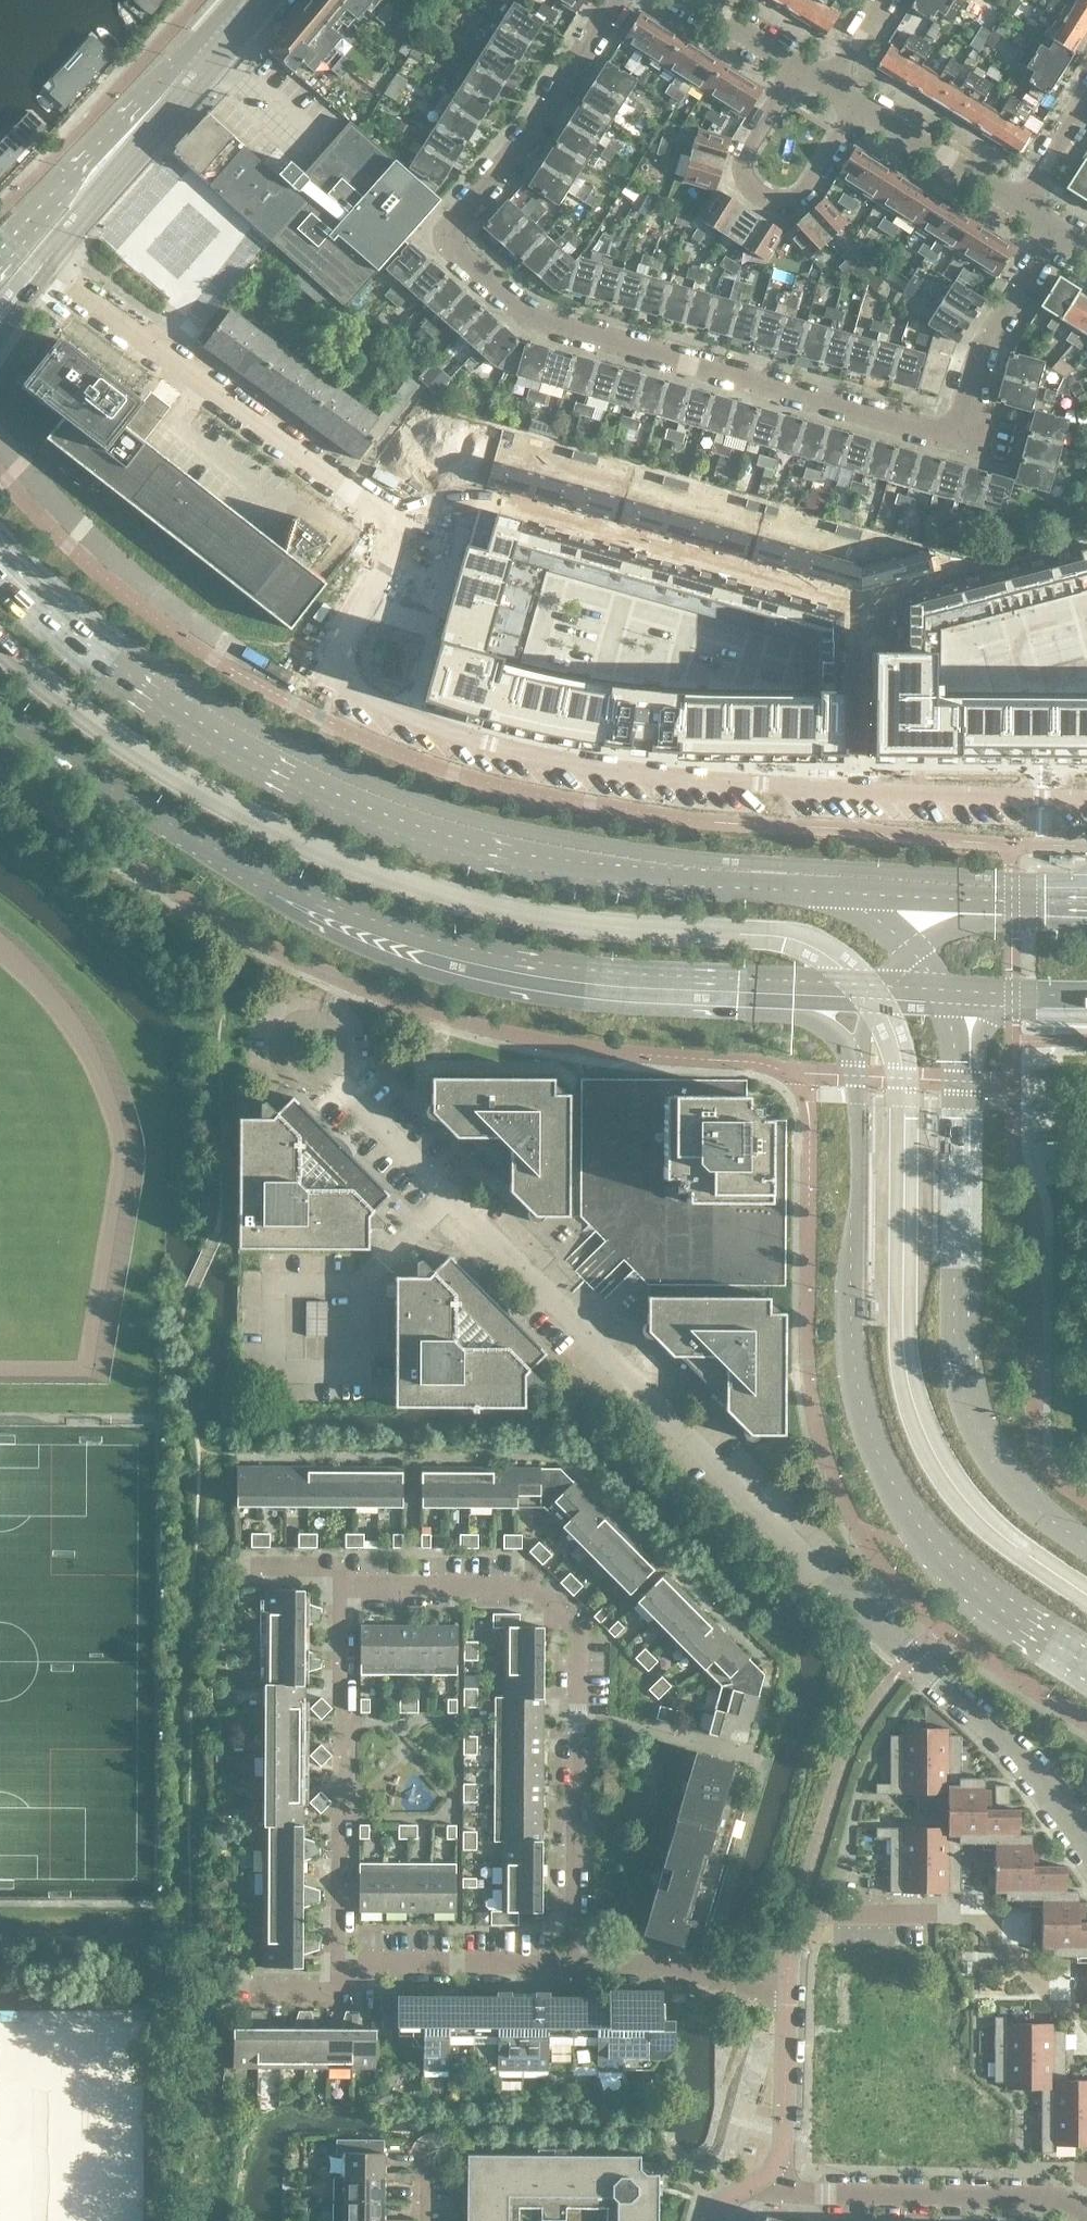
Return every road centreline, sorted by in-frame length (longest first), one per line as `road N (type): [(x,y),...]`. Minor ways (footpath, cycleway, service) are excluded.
road 1 (unclassified): [(1086,1837),(1040,1780),(304,1041)]
road 2 (residential): [(1060,231),(983,346),(953,430),(931,431),(532,319),(457,253),(452,235),(619,0)]
road 3 (primary): [(829,892),(563,869),(401,827),(155,702),(0,575)]
road 4 (primary): [(0,703),(179,832),(391,941),(595,984),(748,992)]
road 5 (residential): [(858,790),(603,769),(488,746),(348,686),(339,670),(342,647),(402,529)]
road 6 (secondary): [(855,1076),(852,1322),(868,1435),(936,1547),(992,1599),(1086,1662)]
road 7 (residential): [(342,1582),(530,1585),(585,1645),(571,1968)]
road 8 (secondary): [(1086,1548),(1025,1501),(979,1429),(960,1378),(962,1081)]
road 9 (residential): [(28,252),(402,529)]
road 10 (residential): [(1086,2035),(969,1916),(797,1908)]
road 11 (secondary): [(28,252),(252,0)]
road 12 (residential): [(1086,2218),(1045,2192),(805,2190),(767,2174)]
road 13 (residential): [(858,106),(803,192),(764,196),(743,170),(746,151),(797,68)]
road 14 (residential): [(858,790),(1086,798)]
road 15 (unclassified): [(571,1968),(667,1965),(786,1997)]
road 16 (unclassified): [(357,1967),(571,1968)]
road 17 (residential): [(1020,206),(858,106)]
road 18 (primary): [(1012,902),(829,892)]
road 19 (residential): [(767,2174),(785,2125),(786,1997)]
road 20 (unclassified): [(232,1999),(351,2001),(357,1967)]
road 21 (primary): [(748,992),(772,1016),(829,1032),(855,1076)]
road 22 (residential): [(338,1850),(338,1715)]
road 23 (unclassified): [(357,1967),(336,1962),(338,1850)]
road 24 (unclassified): [(338,1715),(342,1582)]
road 25 (primary): [(748,992),(772,986),(876,992)]
road 26 (residential): [(797,68),(689,0)]
road 27 (residential): [(1020,206),(1086,101)]

